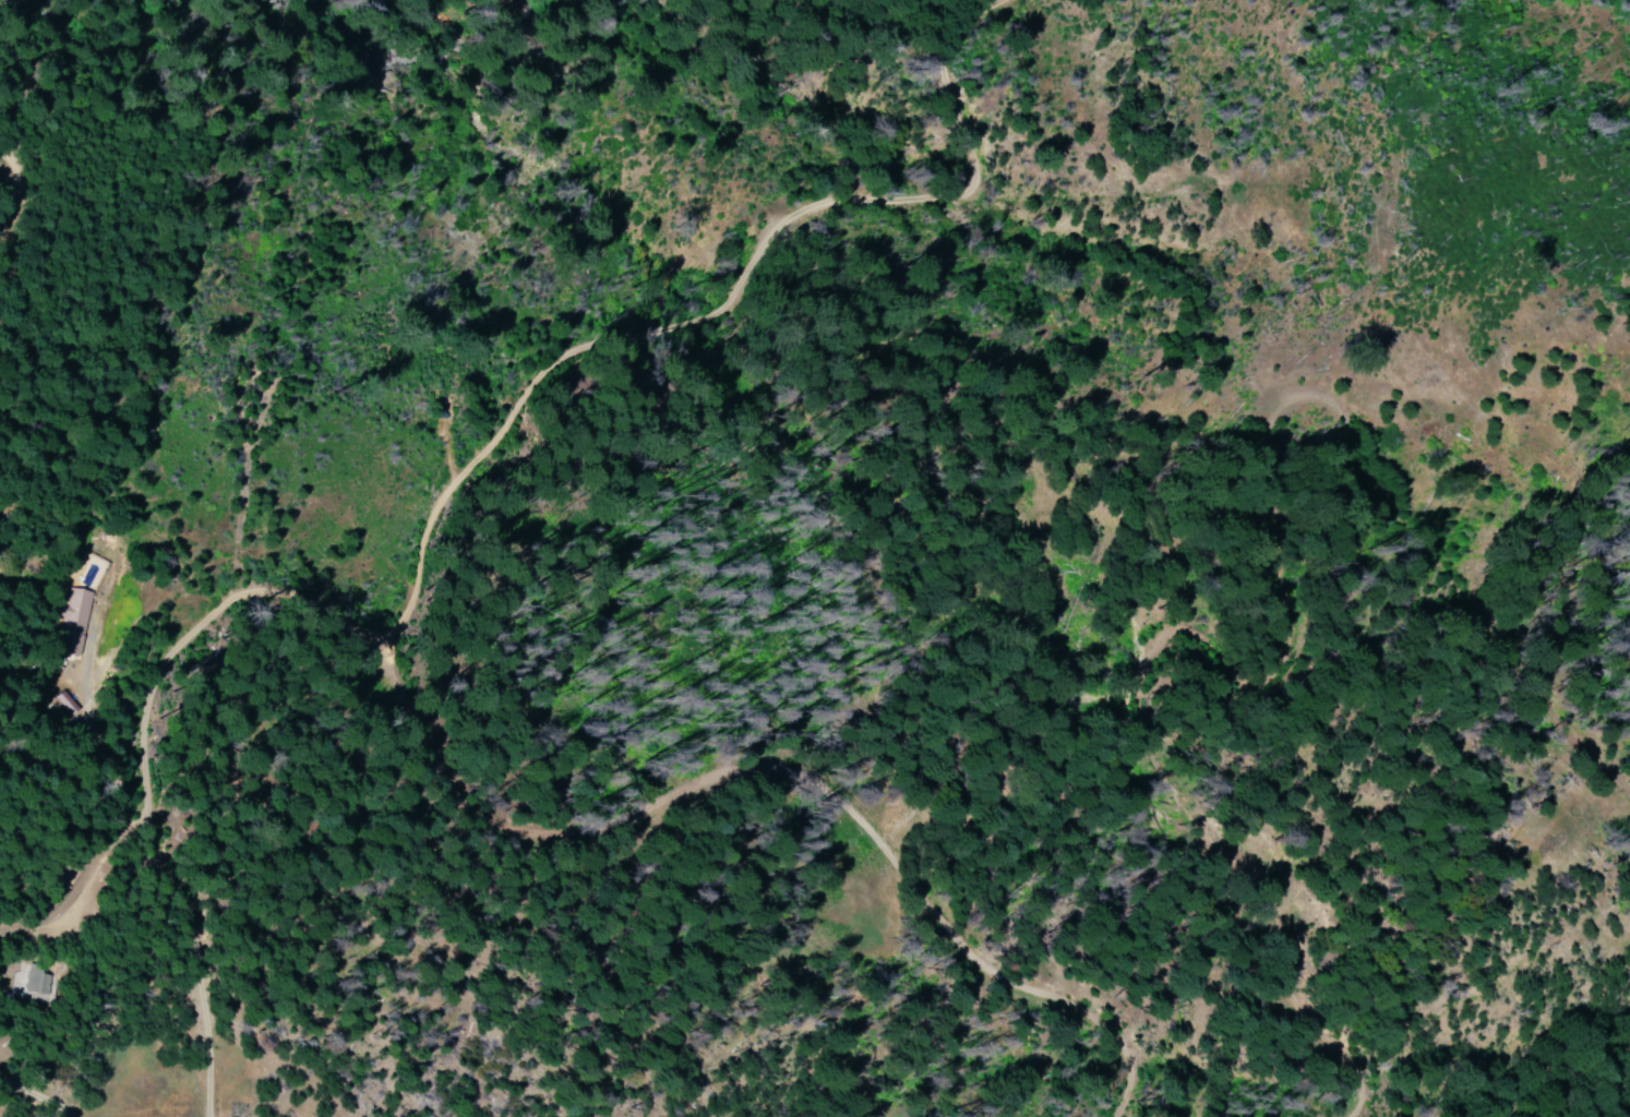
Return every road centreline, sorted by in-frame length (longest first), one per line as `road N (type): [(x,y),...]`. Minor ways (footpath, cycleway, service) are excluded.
road 1 (residential): [(0,966),(106,913),(136,852),(143,662),(398,577),(514,485),(611,363),(849,241),(958,223),(983,168),(983,88),(1070,0)]

